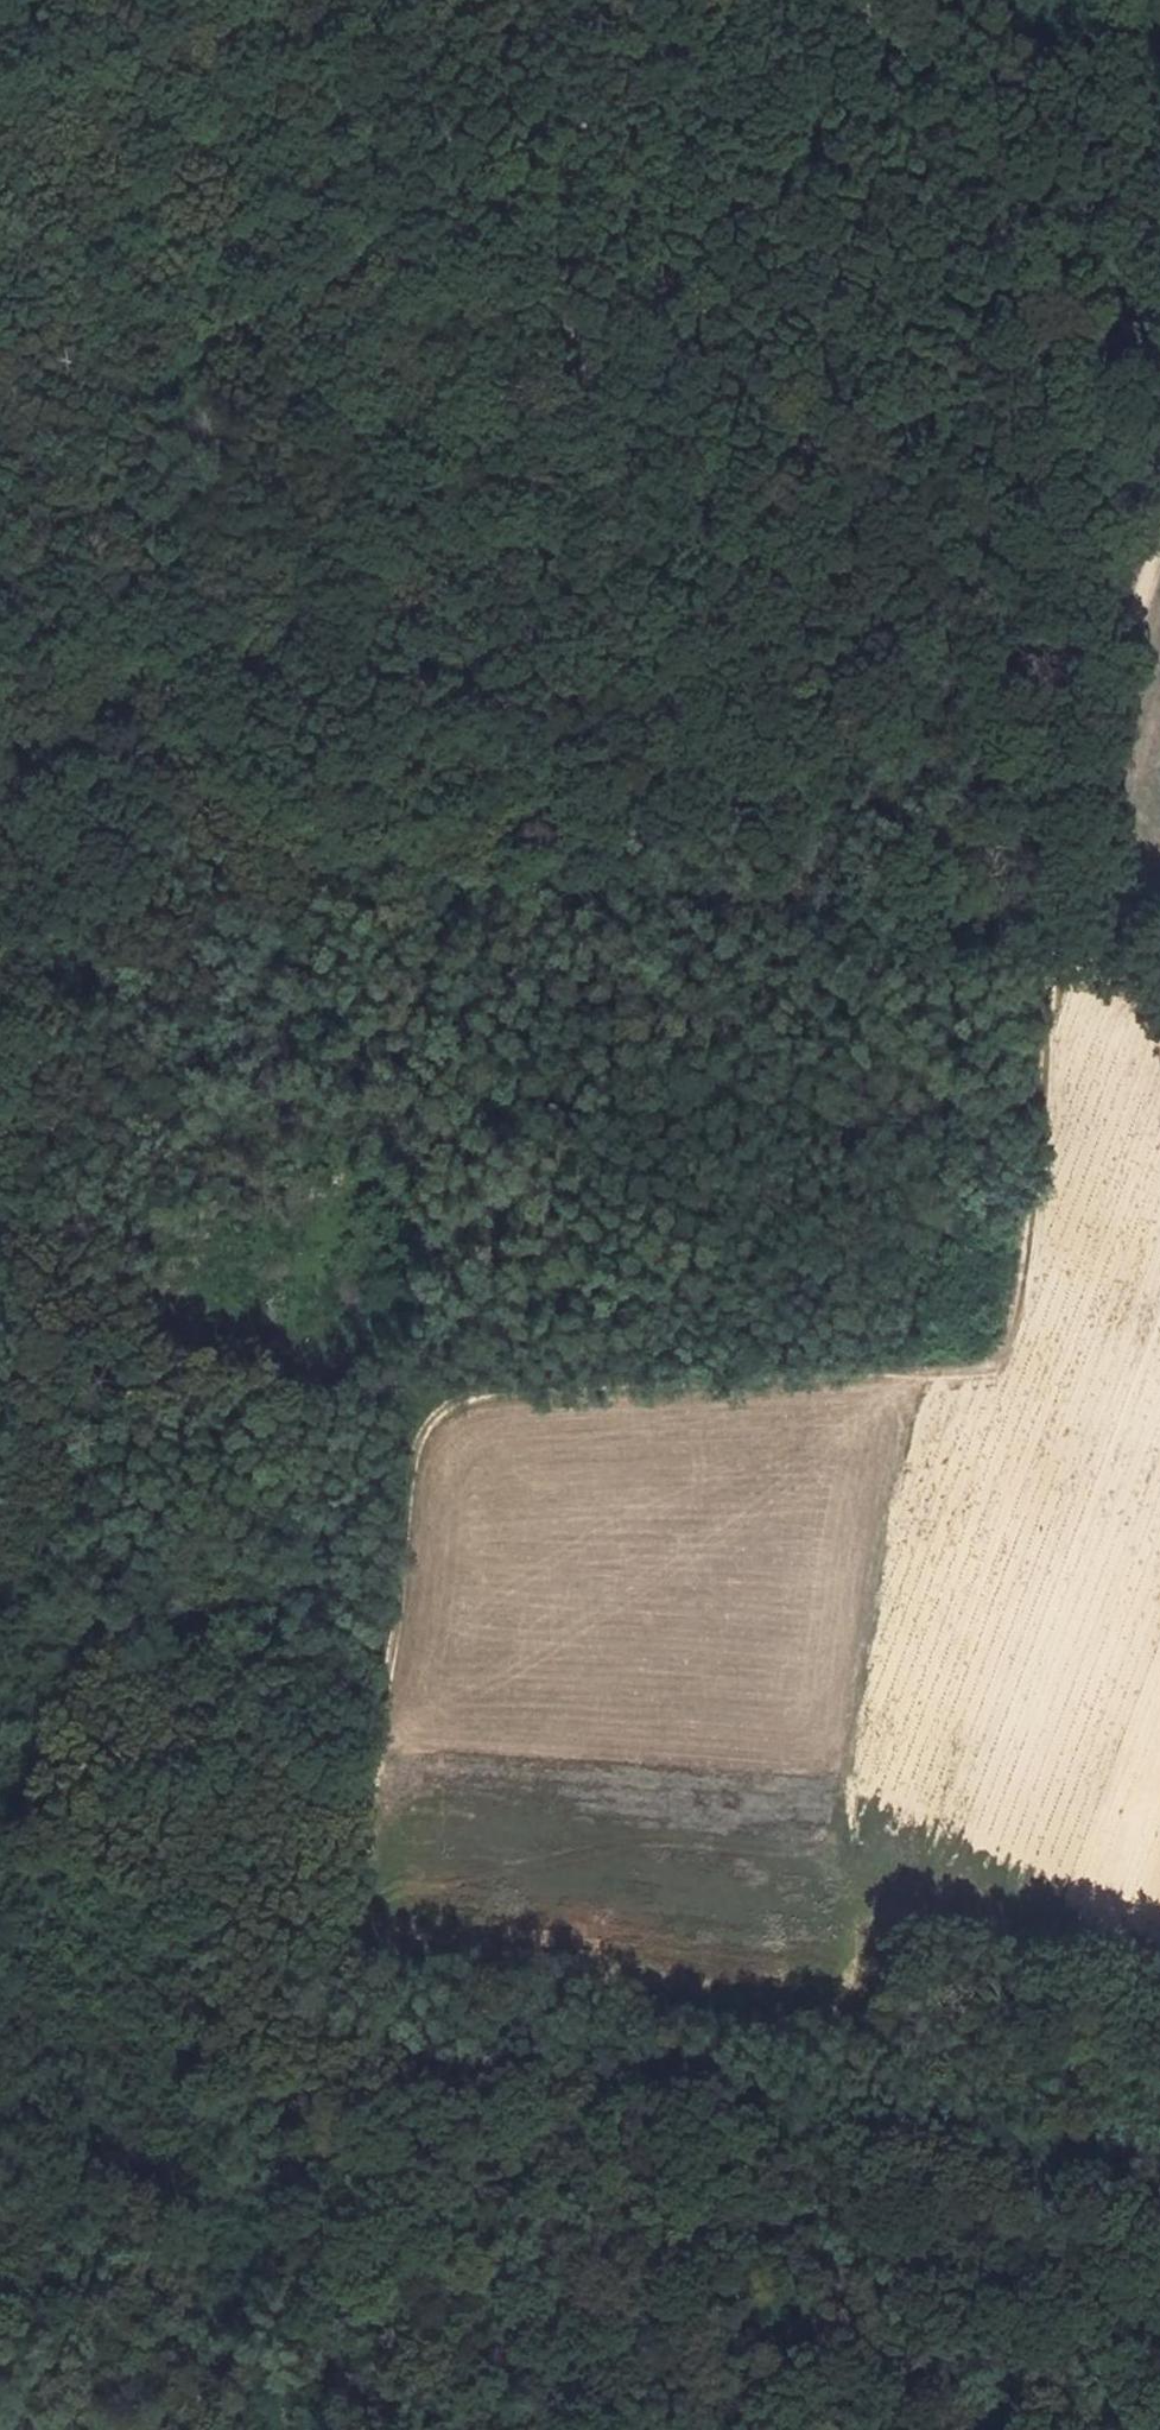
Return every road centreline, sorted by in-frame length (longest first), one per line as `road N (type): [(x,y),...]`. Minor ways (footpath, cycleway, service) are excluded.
road 1 (track): [(1159,550),(1100,703),(1074,806),(1054,1112),(1025,1353),(852,1382),(470,1404),(422,1440),(336,1908)]
road 2 (track): [(1159,987),(1116,966),(1064,896)]

